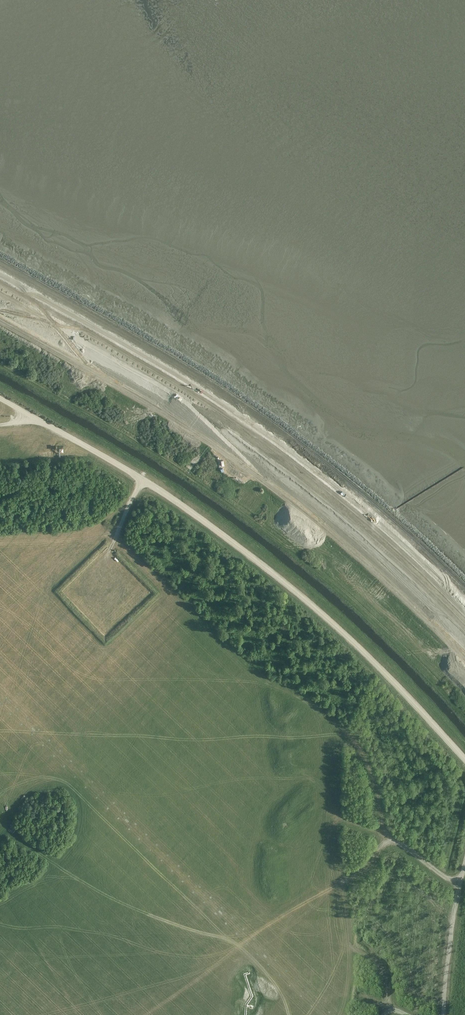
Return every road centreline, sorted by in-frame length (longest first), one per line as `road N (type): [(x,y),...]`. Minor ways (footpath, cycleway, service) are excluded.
road 1 (track): [(464,759),(363,650),(212,526),(35,419),(0,424)]
road 2 (track): [(464,591),(266,424),(0,265)]
road 3 (track): [(464,864),(462,877),(451,878),(377,829),(334,816)]

